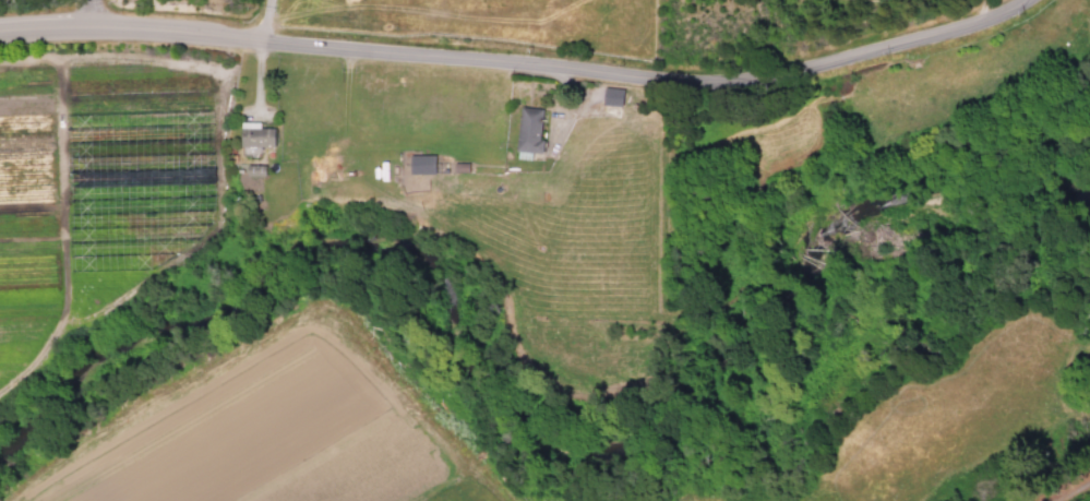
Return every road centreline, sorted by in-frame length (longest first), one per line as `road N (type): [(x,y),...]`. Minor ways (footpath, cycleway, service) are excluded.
road 1 (tertiary): [(0,29),(168,25),(671,82),(822,63),(1024,0)]

